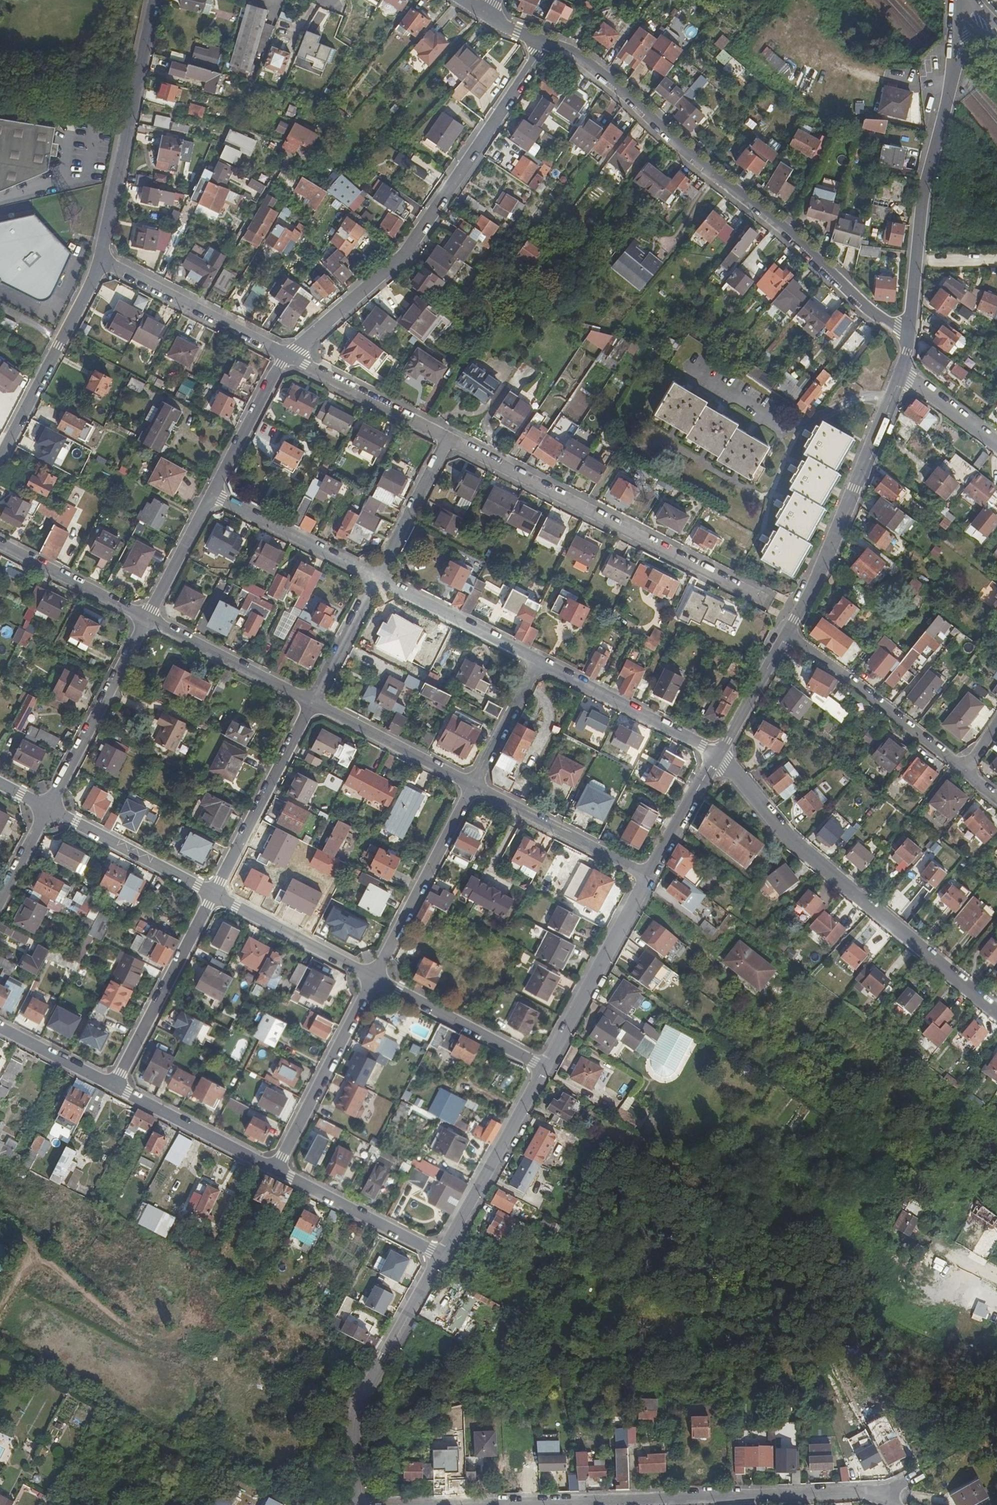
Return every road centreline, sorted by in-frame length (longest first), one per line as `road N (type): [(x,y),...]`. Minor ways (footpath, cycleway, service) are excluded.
road 1 (residential): [(908,339),(586,61),(543,42)]
road 2 (residential): [(457,1504),(876,1495)]
road 3 (residential): [(543,42),(411,246),(288,357)]
road 4 (residential): [(996,1013),(798,847),(717,757)]
road 5 (residential): [(443,434),(772,601)]
road 6 (unclassified): [(901,377),(787,637)]
road 7 (unclassified): [(350,1504),(361,1397),(440,1255)]
road 8 (residential): [(155,0),(102,263)]
road 9 (residential): [(787,637),(963,768)]
road 10 (residential): [(102,263),(0,457)]
road 11 (unclassified): [(544,1067),(648,875)]
road 12 (residential): [(274,1171),(371,978)]
road 13 (residential): [(371,978),(469,786)]
road 14 (residential): [(115,1086),(213,894)]
road 15 (unclassified): [(440,1255),(544,1067)]
road 16 (residential): [(213,894),(309,702)]
road 17 (residential): [(48,809),(147,619)]
road 18 (unclassified): [(957,54),(923,194),(916,262)]
road 19 (residential): [(102,263),(288,357)]
road 20 (residential): [(717,757),(533,660)]
road 21 (residential): [(648,875),(469,786)]
road 22 (residential): [(544,1067),(371,978)]
road 23 (residential): [(440,1255),(274,1171)]
road 24 (residential): [(213,894),(48,809)]
road 25 (residential): [(309,702),(147,619)]
road 26 (residential): [(533,660),(372,576)]
road 27 (residential): [(469,786),(309,702)]
road 28 (residential): [(274,1171),(115,1086)]
road 29 (residential): [(372,576),(212,494)]
road 30 (residential): [(371,978),(213,894)]
road 31 (residential): [(288,357),(443,434)]
road 32 (residential): [(147,619),(0,544)]
road 33 (residential): [(372,576),(443,434)]
road 34 (residential): [(212,494),(288,357)]
road 35 (residential): [(469,786),(533,660)]
road 36 (residential): [(147,619),(212,494)]
road 37 (residential): [(309,702),(372,576)]
road 38 (unclassified): [(787,637),(717,757)]
road 39 (unclassified): [(717,757),(648,875)]
road 40 (residential): [(115,1086),(0,1026)]

